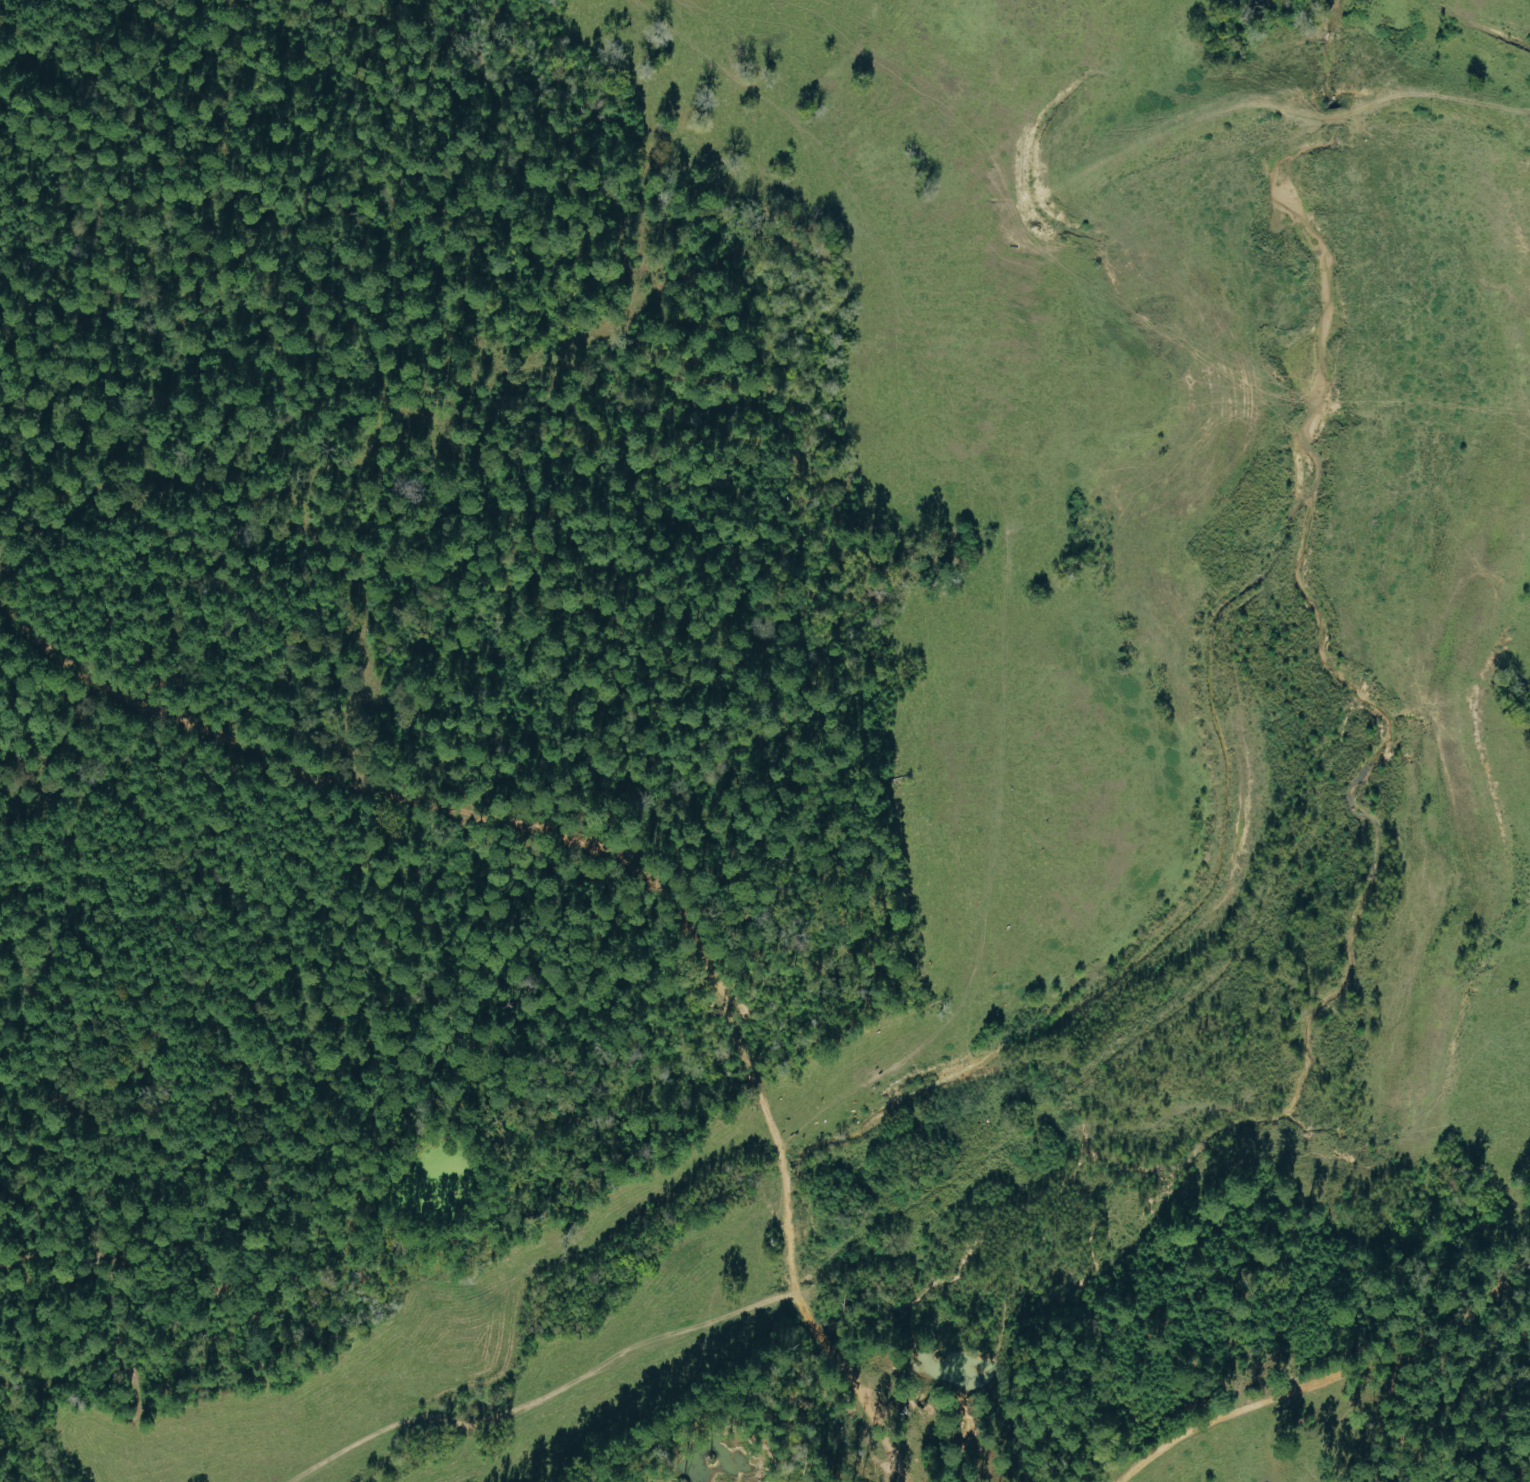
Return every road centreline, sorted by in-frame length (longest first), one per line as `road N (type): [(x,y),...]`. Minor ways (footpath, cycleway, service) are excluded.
road 1 (residential): [(1529,1277),(1380,1325),(1106,1481)]

